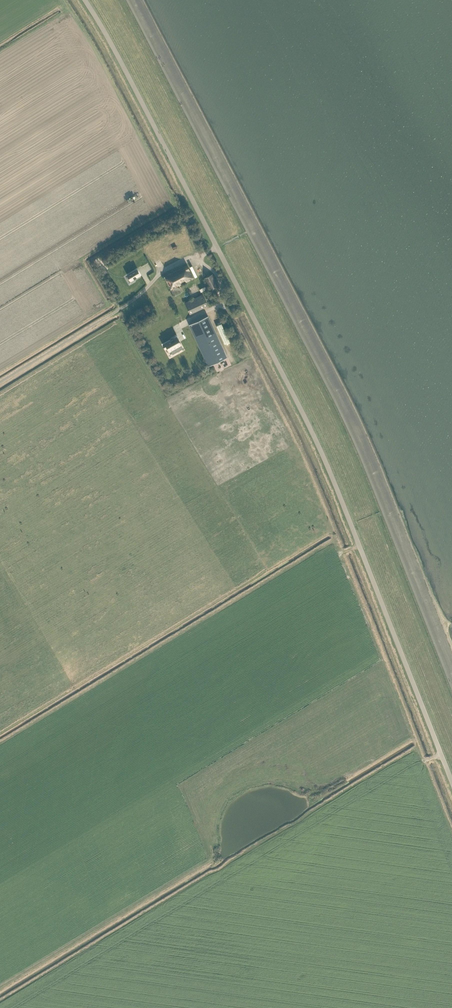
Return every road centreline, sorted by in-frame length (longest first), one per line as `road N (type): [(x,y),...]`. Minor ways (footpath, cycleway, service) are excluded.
road 1 (unclassified): [(451,780),(307,420),(86,0)]
road 2 (unclassified): [(0,382),(122,308)]

